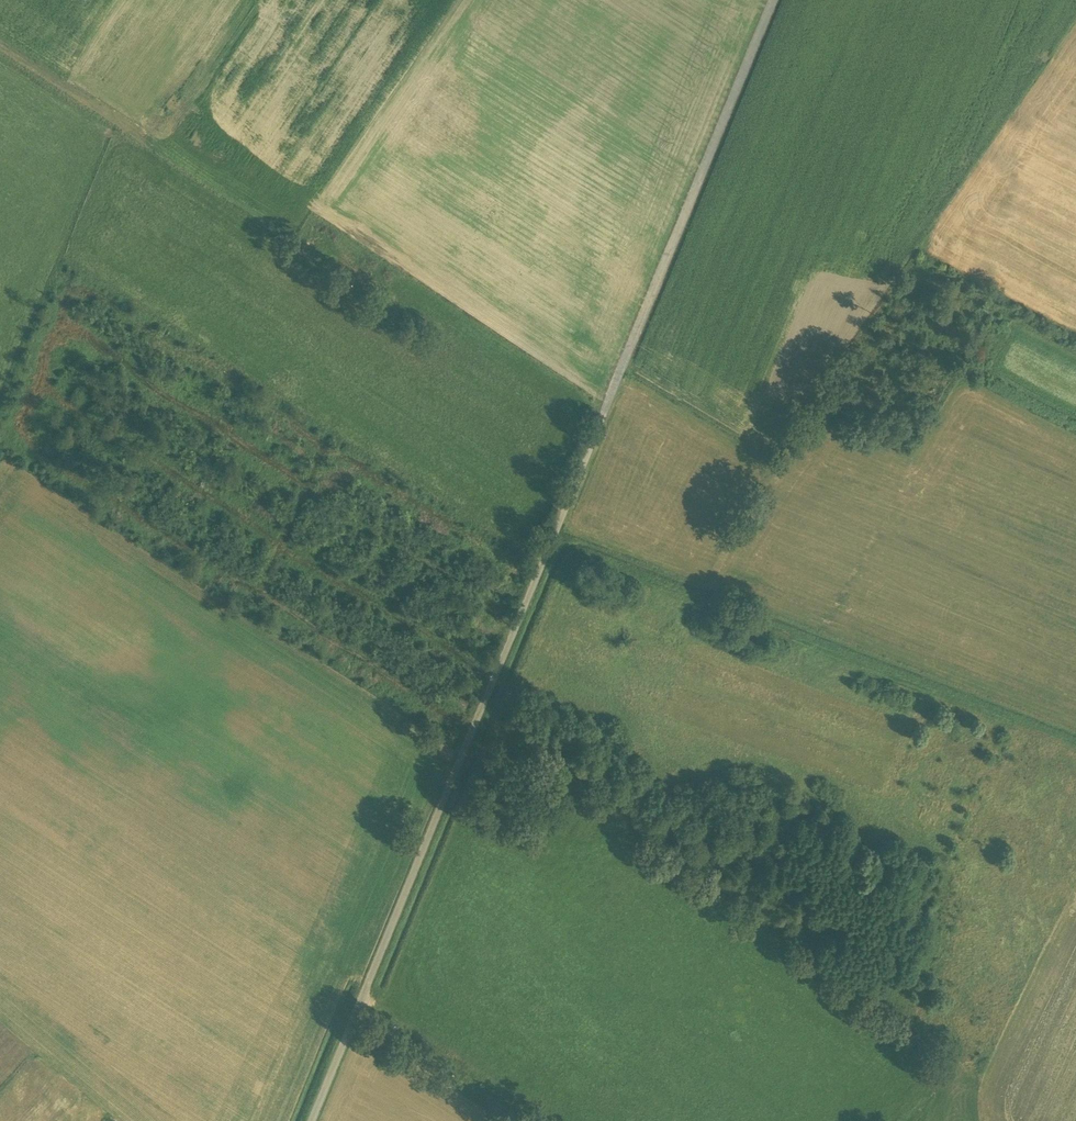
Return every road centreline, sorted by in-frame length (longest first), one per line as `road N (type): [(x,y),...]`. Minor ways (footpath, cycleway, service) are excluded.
road 1 (track): [(312,1120),(440,776),(771,0)]

